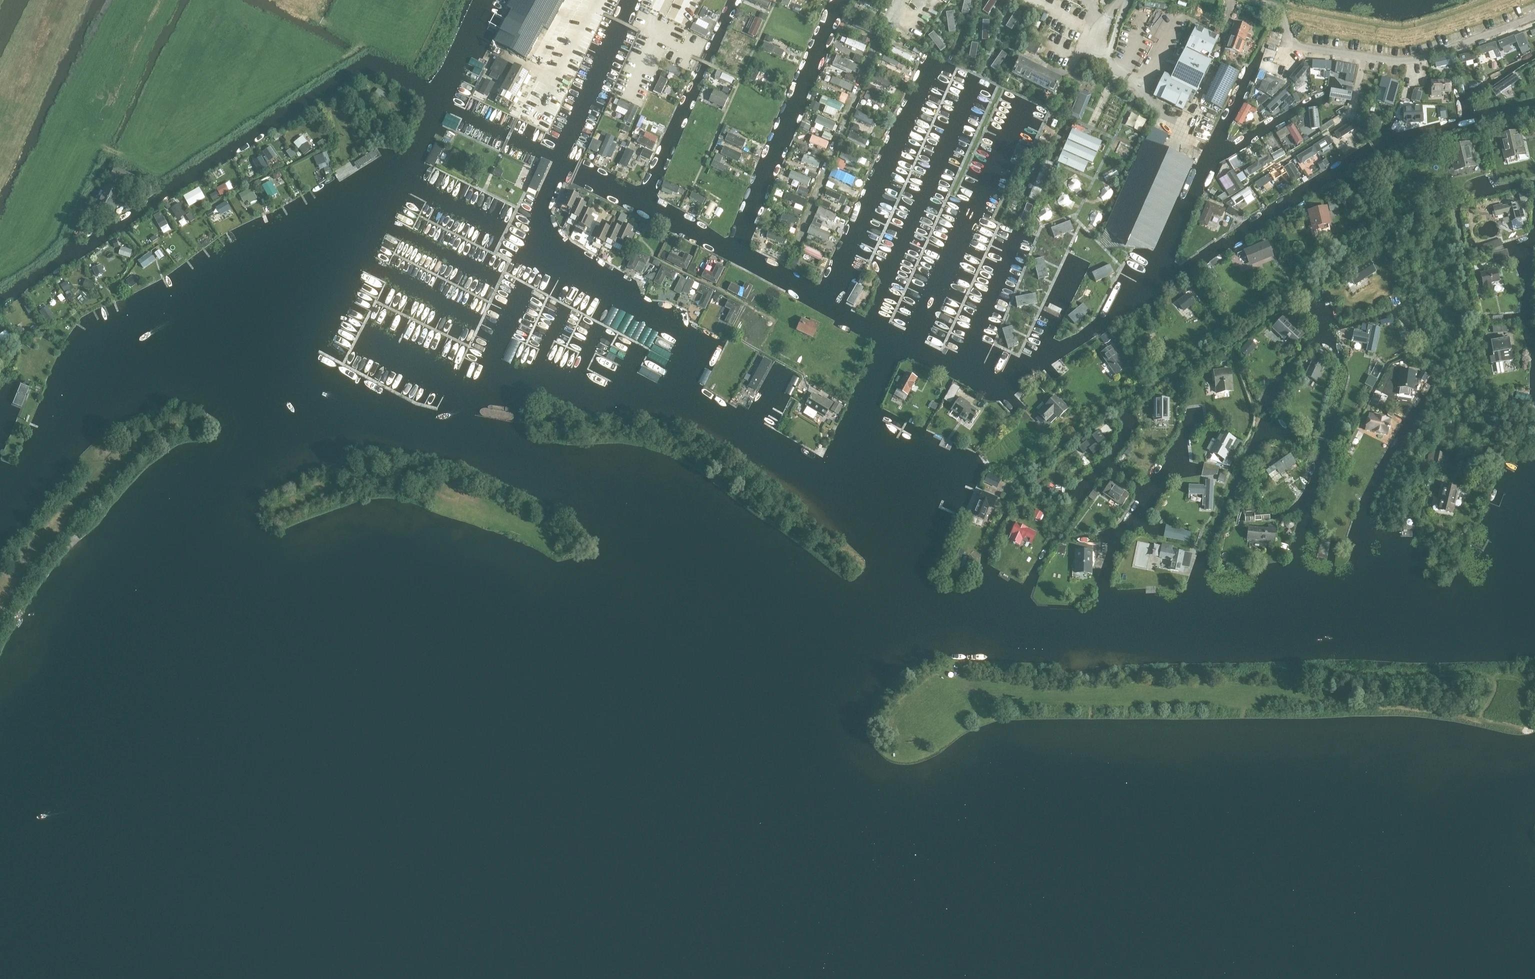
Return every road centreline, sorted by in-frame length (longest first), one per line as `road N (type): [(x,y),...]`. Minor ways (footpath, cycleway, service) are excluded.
road 1 (track): [(0,584),(87,469)]

